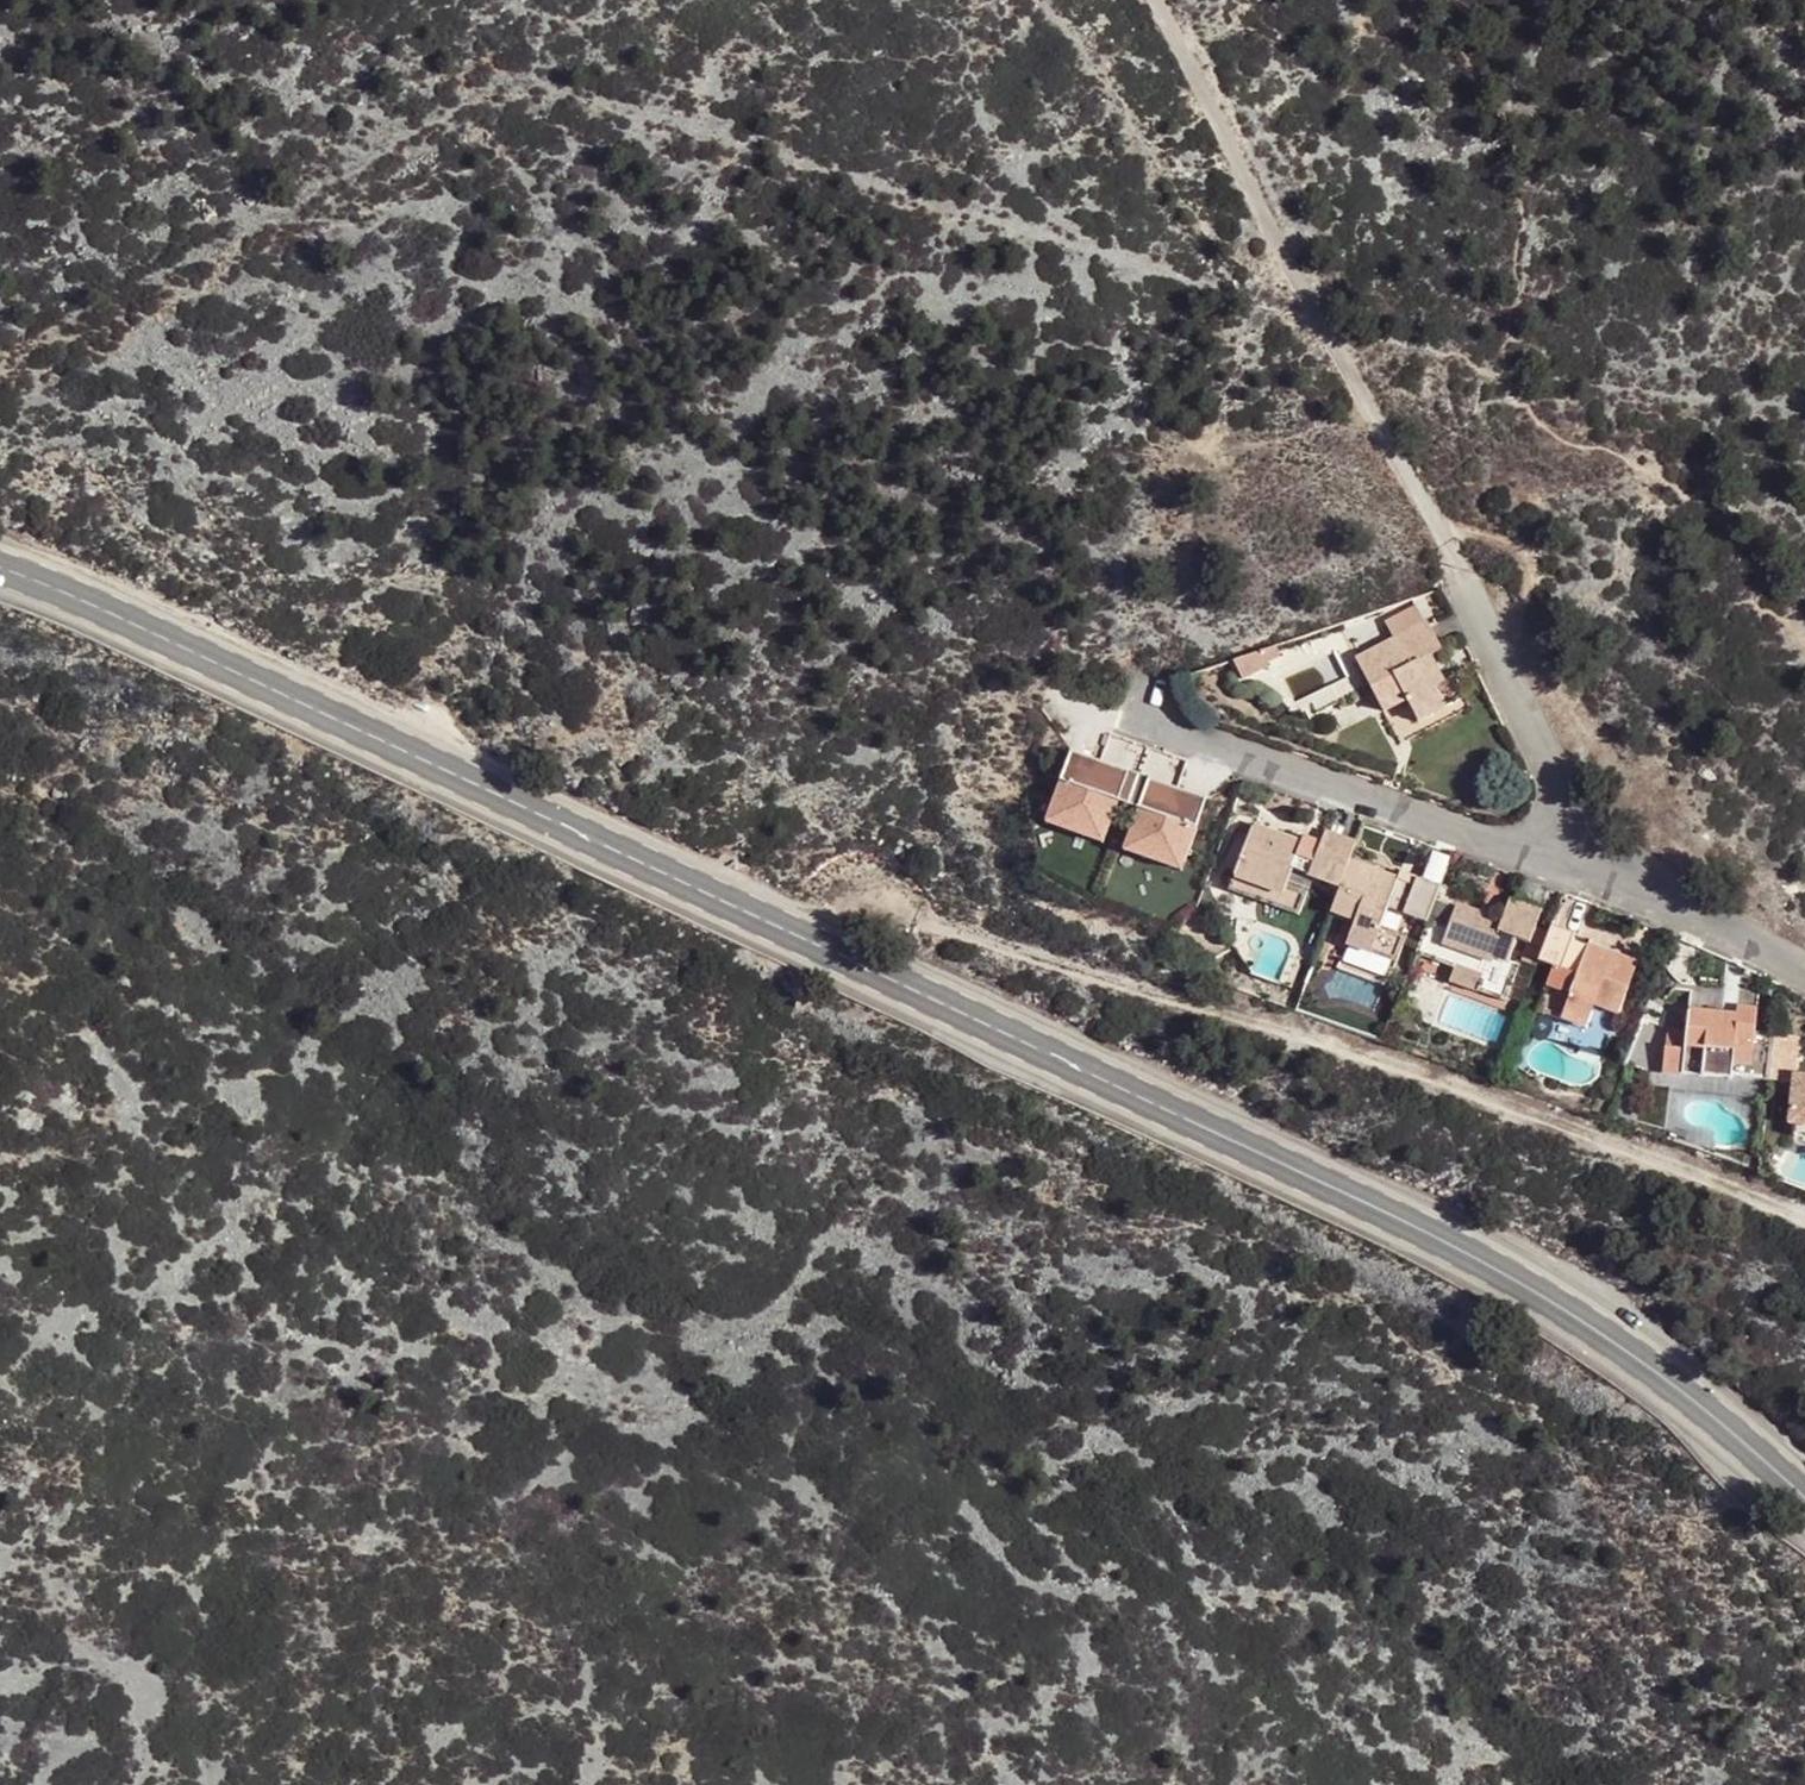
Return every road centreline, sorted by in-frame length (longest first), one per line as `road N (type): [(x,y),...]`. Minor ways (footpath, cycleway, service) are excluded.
road 1 (primary): [(1804,1470),(1721,1400),(1407,1222),(79,596),(0,567)]
road 2 (residential): [(1584,858),(1166,708)]
road 3 (residential): [(1450,547),(1584,858)]
road 4 (residential): [(1804,972),(1584,858)]

